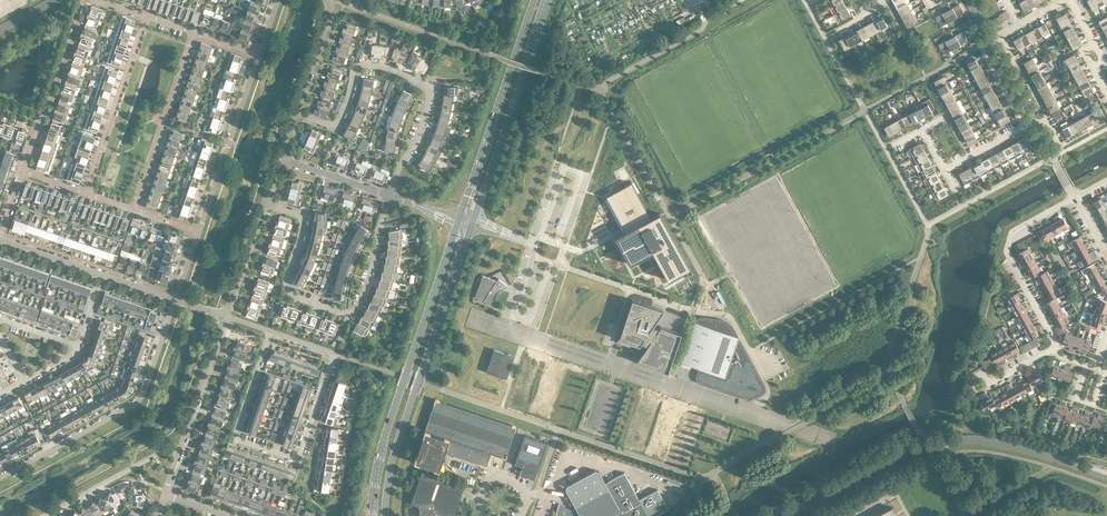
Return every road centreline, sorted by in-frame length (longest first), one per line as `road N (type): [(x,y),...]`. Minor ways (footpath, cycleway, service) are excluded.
road 1 (secondary): [(456,224),(383,440),(371,515)]
road 2 (residential): [(266,202),(304,219),(288,291),(345,311),(363,298),(390,196)]
road 3 (secondary): [(385,515),(396,445),(469,229)]
road 4 (residential): [(390,196),(424,119),(425,86),(364,66),(353,72),(339,123),(296,113)]
road 5 (residential): [(269,331),(235,435),(292,458),(301,452),(333,353)]
road 6 (residential): [(0,476),(137,401),(175,299)]
road 7 (secondary): [(472,219),(548,0)]
road 8 (secondary): [(535,0),(459,216)]
road 9 (residential): [(1057,347),(1006,251),(1011,231),(1075,198)]
road 10 (residential): [(86,195),(145,16)]
road 11 (residential): [(138,212),(196,33)]
road 12 (residential): [(199,232),(260,55)]
road 13 (unclassified): [(551,262),(696,312)]
road 14 (residential): [(48,515),(167,449),(178,452)]
road 15 (residential): [(178,452),(225,316)]
road 16 (residential): [(84,0),(40,120)]
road 17 (residential): [(225,316),(266,202)]

